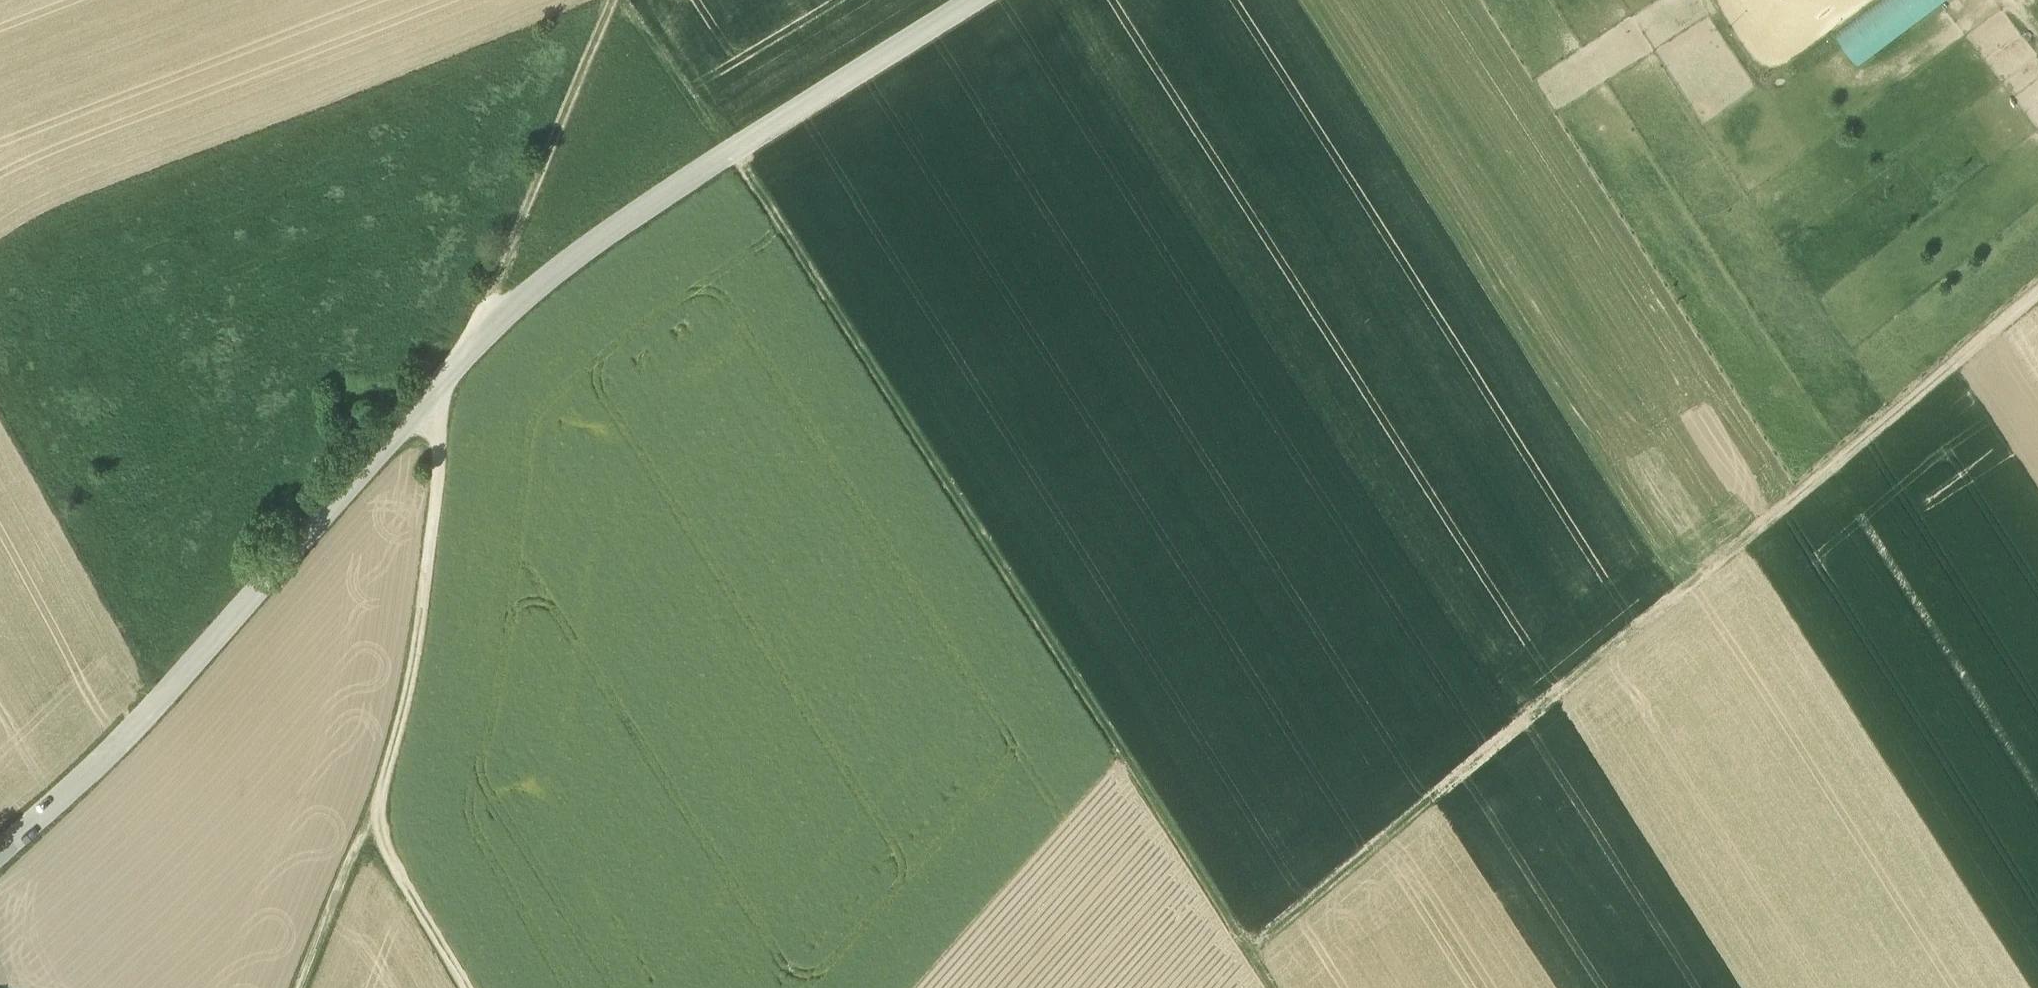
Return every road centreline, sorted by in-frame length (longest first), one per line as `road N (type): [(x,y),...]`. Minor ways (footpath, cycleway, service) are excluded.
road 1 (track): [(636,0),(838,301),(1253,950),(1429,799)]
road 2 (unclassified): [(975,0),(612,229),(494,326),(235,618),(0,860)]
road 3 (track): [(2037,296),(1429,799)]
road 4 (track): [(299,987),(397,744),(424,628),(443,462),(439,388)]
road 5 (track): [(613,0),(491,294),(494,326)]
road 6 (track): [(370,827),(469,987)]

